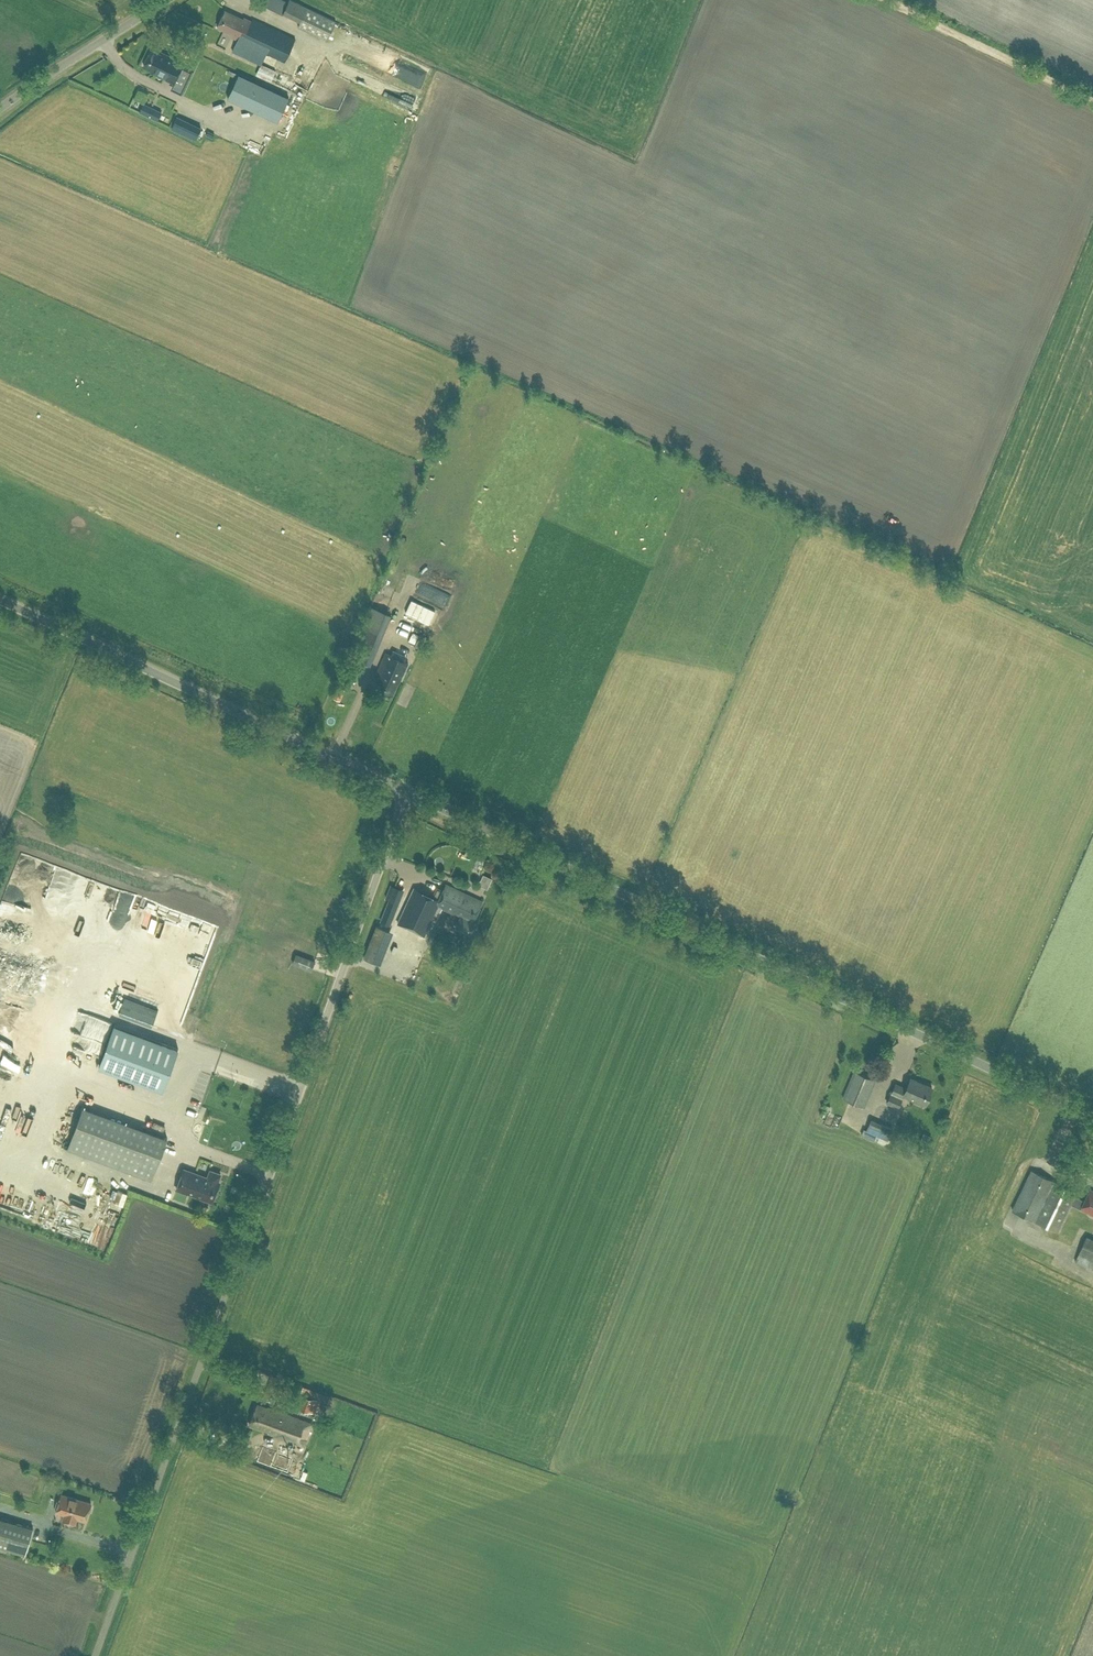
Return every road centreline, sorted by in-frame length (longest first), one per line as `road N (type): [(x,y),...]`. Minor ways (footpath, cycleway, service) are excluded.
road 1 (unclassified): [(95,1655),(408,792)]
road 2 (unclassified): [(1092,1117),(408,792)]
road 3 (unclassified): [(408,792),(0,598)]
road 4 (track): [(1092,101),(888,0)]
road 5 (unclassified): [(0,109),(161,0)]

